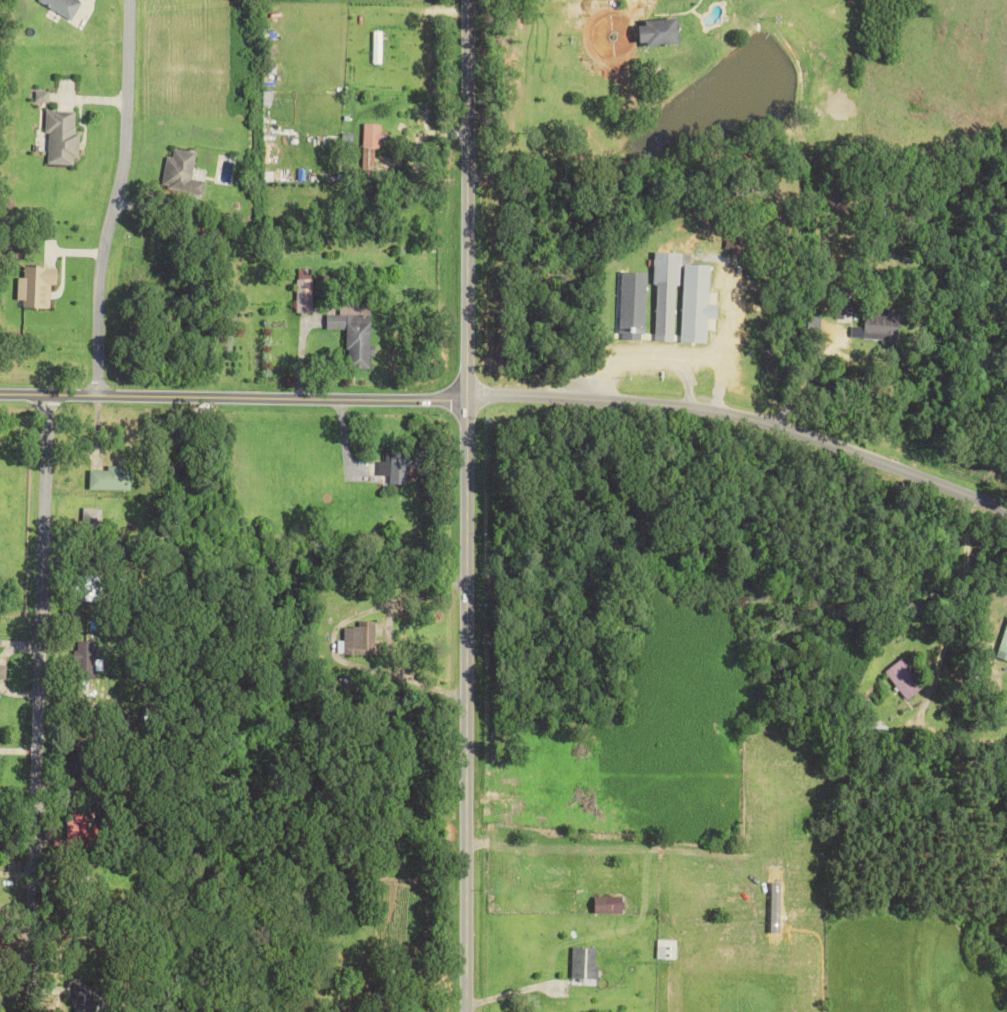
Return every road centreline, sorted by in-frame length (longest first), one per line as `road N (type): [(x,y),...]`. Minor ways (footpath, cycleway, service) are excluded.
road 1 (secondary): [(465,1011),(468,0)]
road 2 (residential): [(41,1011),(52,395)]
road 3 (residential): [(1006,509),(790,425),(673,403),(467,394)]
road 4 (residential): [(467,394),(0,394)]
road 5 (residential): [(98,396),(102,273),(133,137),(134,0)]

